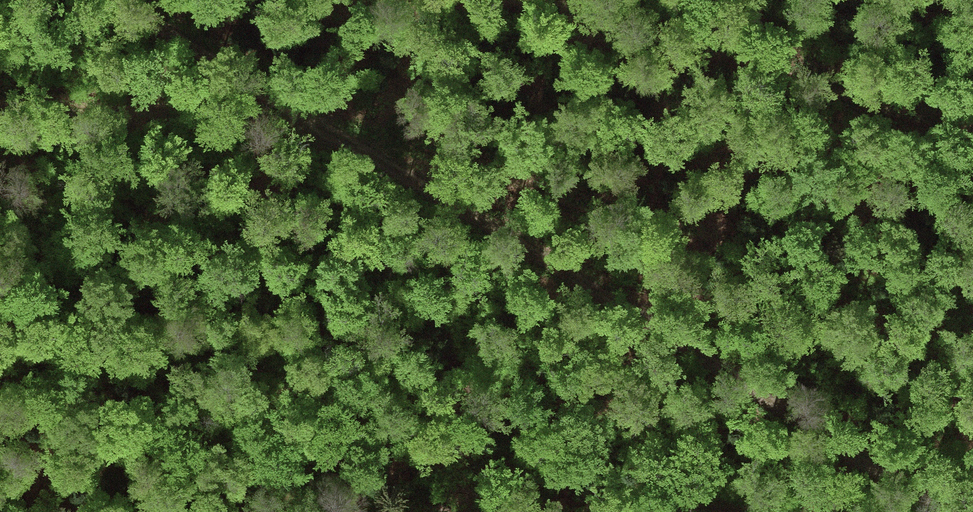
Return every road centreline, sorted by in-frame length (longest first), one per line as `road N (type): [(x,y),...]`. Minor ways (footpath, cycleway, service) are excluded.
road 1 (track): [(117,0),(768,399),(934,511)]
road 2 (track): [(741,244),(330,131),(0,100)]
road 3 (track): [(972,130),(515,0)]

